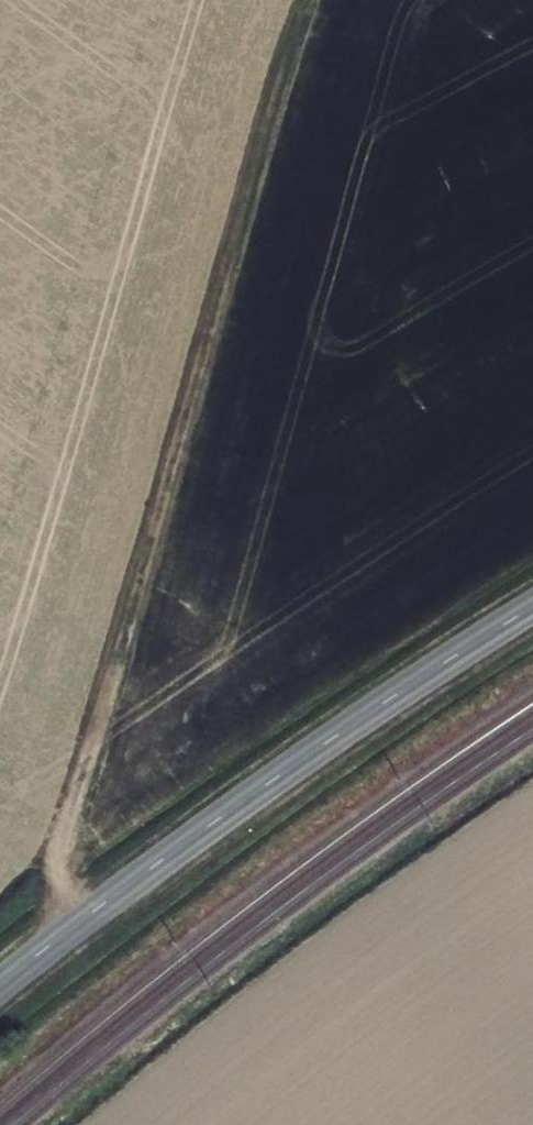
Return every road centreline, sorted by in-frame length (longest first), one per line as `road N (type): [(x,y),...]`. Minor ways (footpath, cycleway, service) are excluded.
road 1 (tertiary): [(0,985),(224,816),(532,606)]

